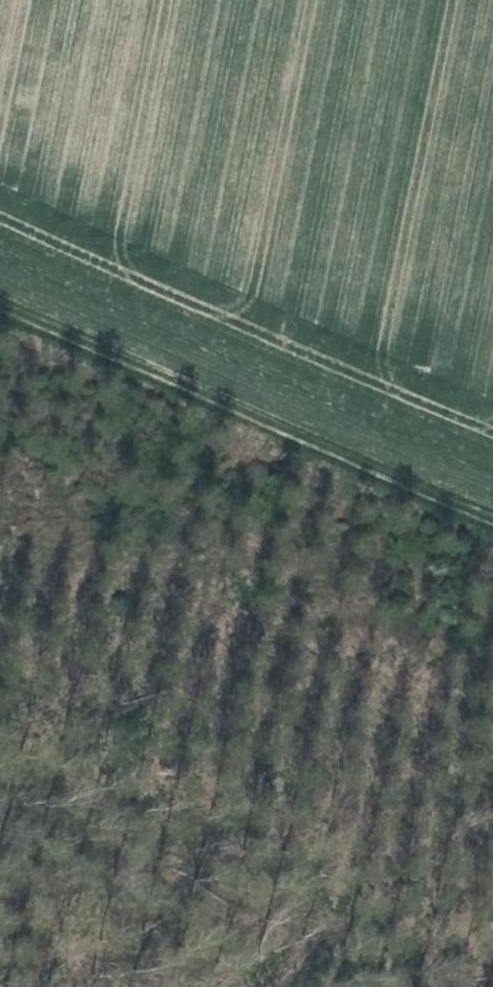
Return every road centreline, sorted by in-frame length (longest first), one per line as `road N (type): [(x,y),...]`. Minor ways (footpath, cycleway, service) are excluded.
road 1 (track): [(0,307),(492,518)]

